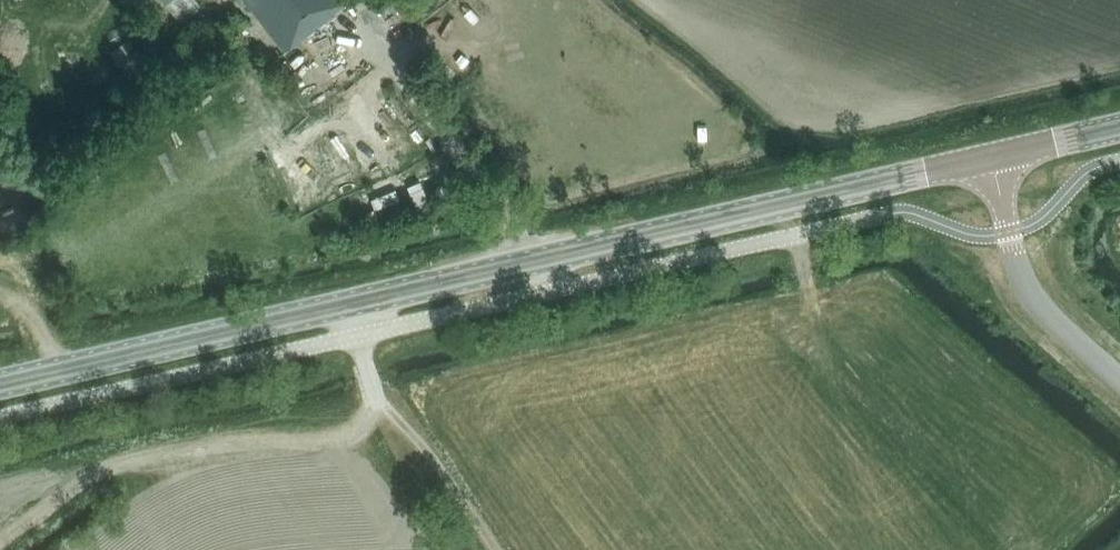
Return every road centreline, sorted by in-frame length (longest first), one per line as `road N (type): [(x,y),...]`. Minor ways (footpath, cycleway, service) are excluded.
road 1 (secondary): [(0,384),(992,157)]
road 2 (track): [(380,407),(340,434),(238,437),(112,462),(0,541)]
road 3 (unclassified): [(992,157),(1030,292),(1119,381)]
road 4 (track): [(380,407),(432,459),(497,549)]
road 5 (secondary): [(992,157),(1119,127)]

